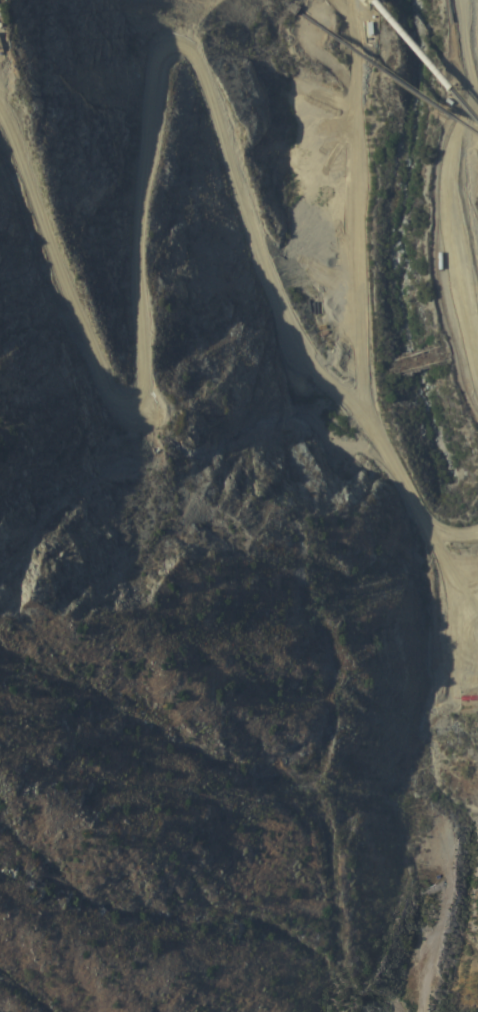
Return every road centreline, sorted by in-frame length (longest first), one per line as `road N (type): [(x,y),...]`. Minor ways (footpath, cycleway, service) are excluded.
road 1 (track): [(0,109),(17,131),(74,309),(108,382),(138,398),(159,75),(190,49),(221,73),(246,124),(258,241),(292,324),(326,364),(413,526),(444,555),(477,537)]
road 2 (track): [(477,358),(451,284),(441,171),(450,119),(477,113)]

